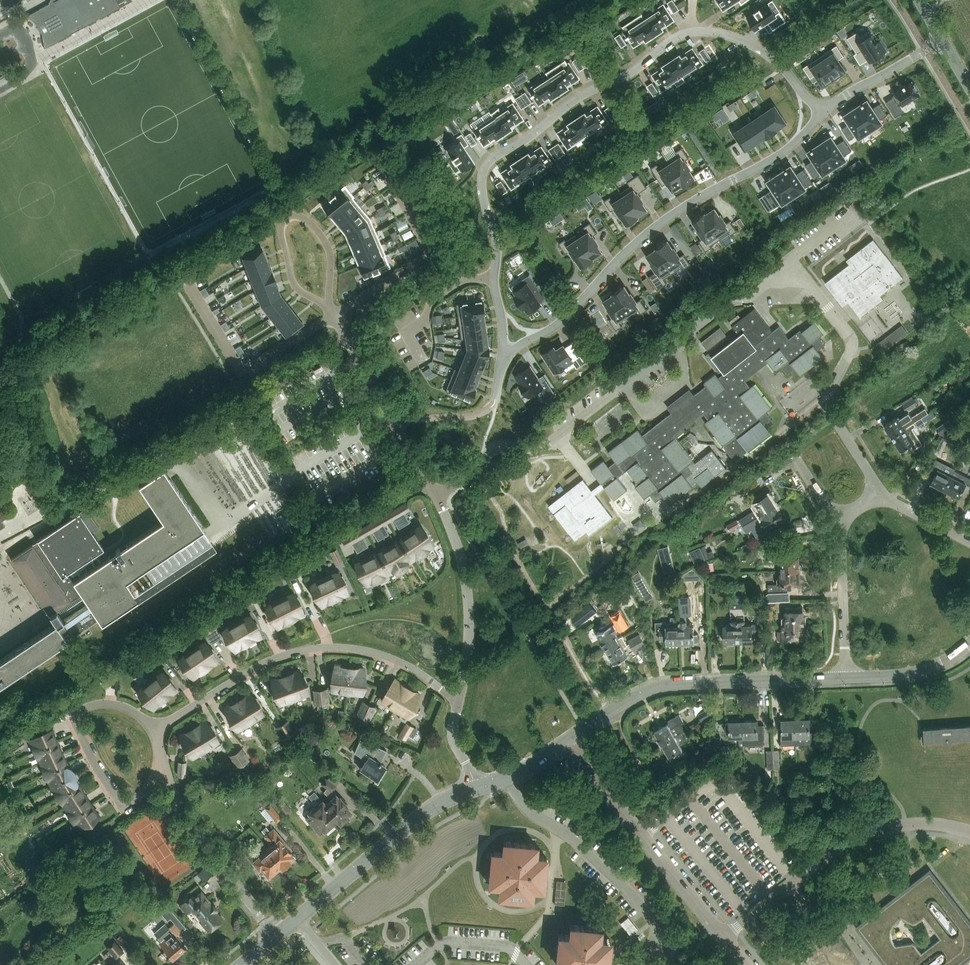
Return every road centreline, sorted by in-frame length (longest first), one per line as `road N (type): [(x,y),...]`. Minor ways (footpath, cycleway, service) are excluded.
road 1 (residential): [(502,354),(498,243),(481,191),(483,170),(563,105),(695,30)]
road 2 (residential): [(822,112),(784,153),(652,228),(567,315),(502,354)]
road 3 (unclassified): [(479,787),(528,770),(652,690),(846,678)]
road 4 (unclassified): [(435,494),(476,470),(496,444),(541,448),(730,303)]
road 5 (residential): [(156,730),(252,670),(308,650),(377,654),(459,699)]
road 6 (unclassified): [(276,937),(422,813),(479,787)]
road 7 (residential): [(161,765),(141,797),(120,803),(73,716),(113,706),(156,730)]
road 8 (unclassified): [(822,299),(856,343),(828,402),(881,492)]
road 9 (residential): [(328,306),(329,246),(305,218),(287,217),(281,232),(292,279),(320,301)]
road 10 (unclassified): [(459,699),(469,602),(435,494)]
road 11 (residential): [(276,937),(195,837),(161,765)]
road 12 (unclassified): [(428,480),(349,342)]
road 13 (residential): [(846,678),(839,521)]
road 14 (residential): [(695,30),(760,49),(822,112)]
road 15 (residential): [(943,39),(822,112)]
road 16 (unclassified): [(846,678),(900,676),(969,643)]

